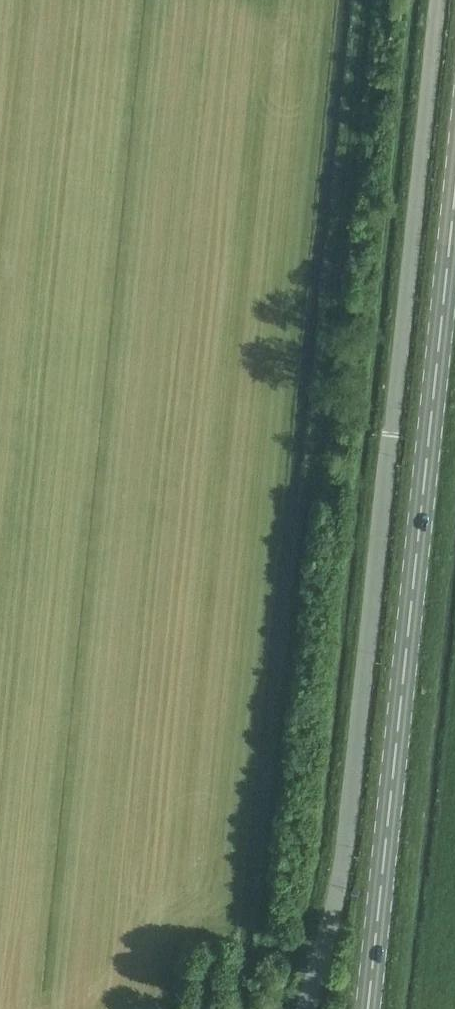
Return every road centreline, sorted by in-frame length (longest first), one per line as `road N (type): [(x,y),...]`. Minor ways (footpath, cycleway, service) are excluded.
road 1 (unclassified): [(313,1008),(341,853),(440,0)]
road 2 (secondary): [(368,1008),(454,190)]

